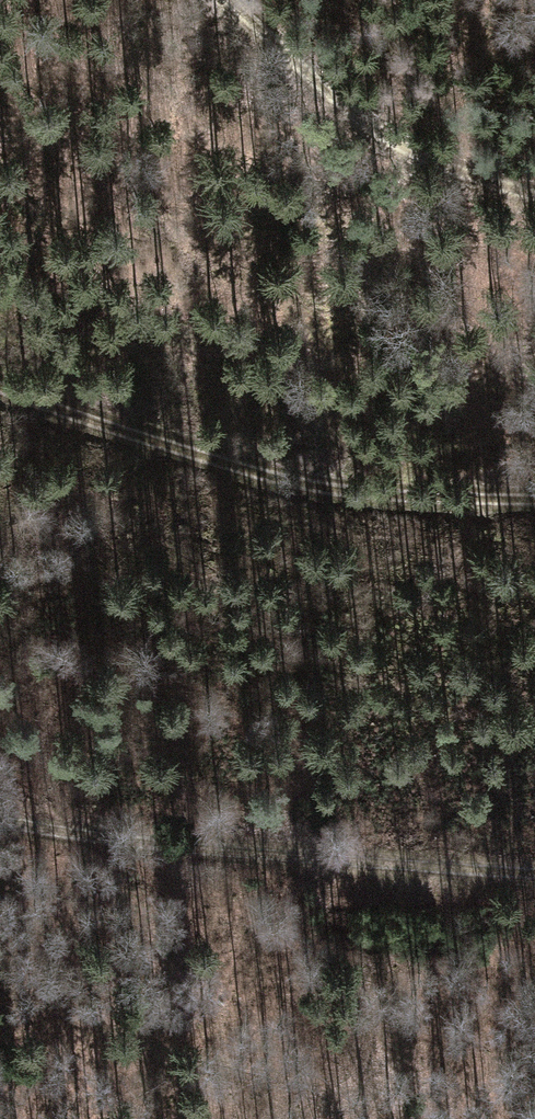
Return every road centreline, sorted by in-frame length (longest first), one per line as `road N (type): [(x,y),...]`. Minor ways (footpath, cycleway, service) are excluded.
road 1 (track): [(0,381),(297,487),(534,498)]
road 2 (track): [(0,817),(129,840),(534,871)]
road 3 (track): [(369,1118),(341,1100),(103,1045),(0,1001)]
road 4 (track): [(534,188),(458,169),(377,134),(236,0)]

